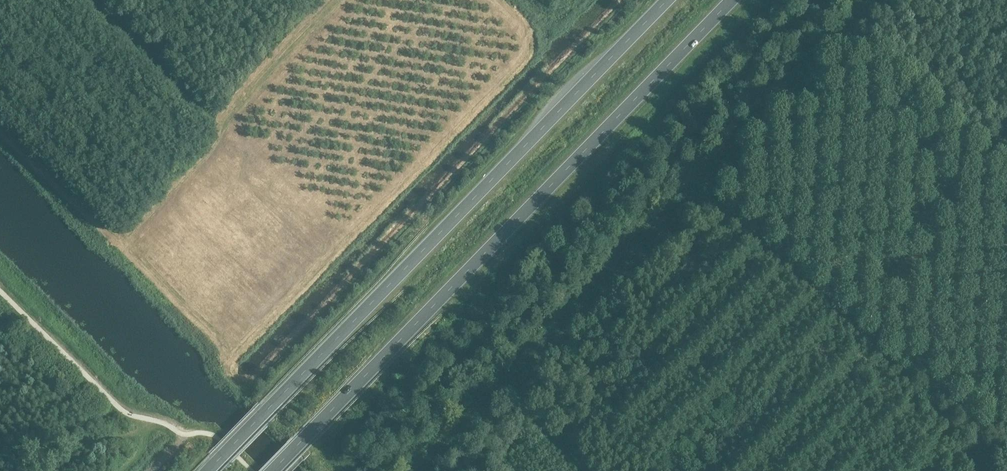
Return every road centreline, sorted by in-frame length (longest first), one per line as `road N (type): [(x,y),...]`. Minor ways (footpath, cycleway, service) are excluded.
road 1 (track): [(429,470),(698,189),(877,364),(972,470)]
road 2 (trunk): [(669,0),(208,470)]
road 3 (trunk): [(273,470),(731,0)]
road 4 (track): [(698,189),(886,0)]
road 5 (track): [(165,425),(0,459)]

